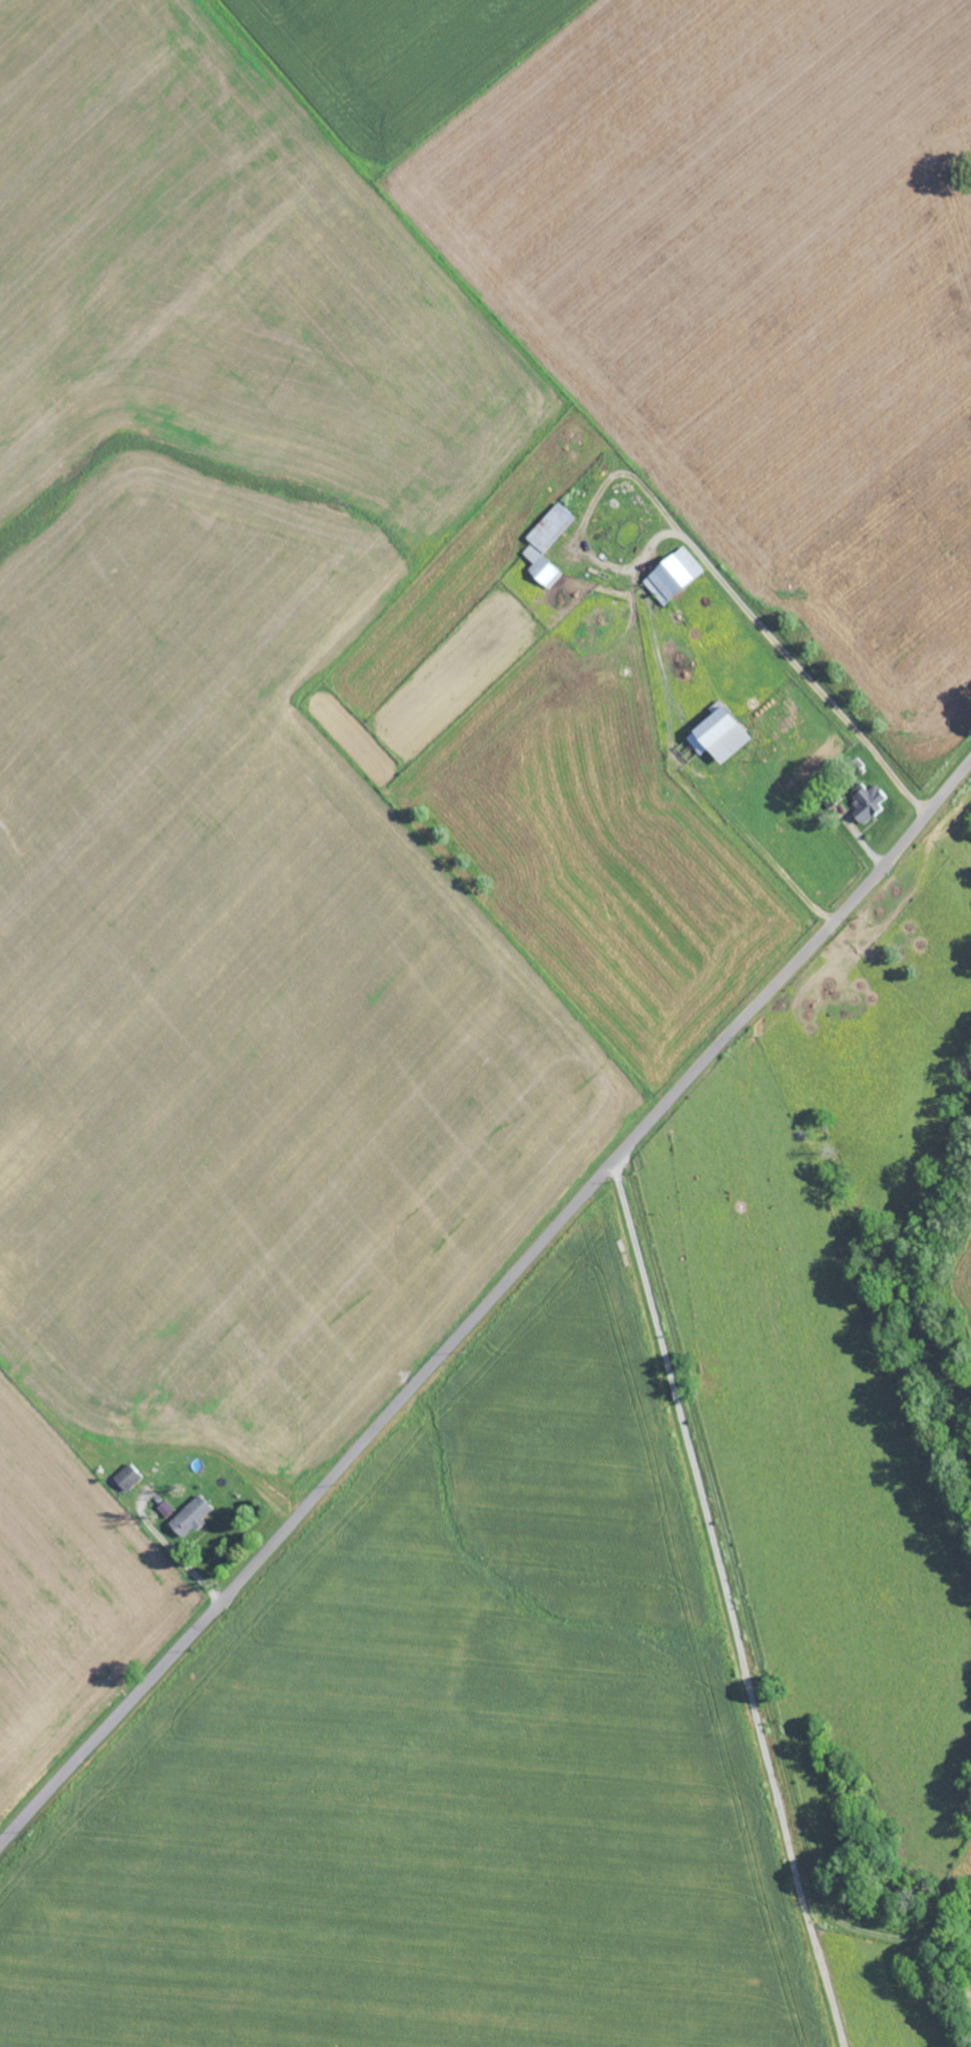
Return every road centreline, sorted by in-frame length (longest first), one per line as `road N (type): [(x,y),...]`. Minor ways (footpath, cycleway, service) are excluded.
road 1 (residential): [(0,1842),(970,759)]

